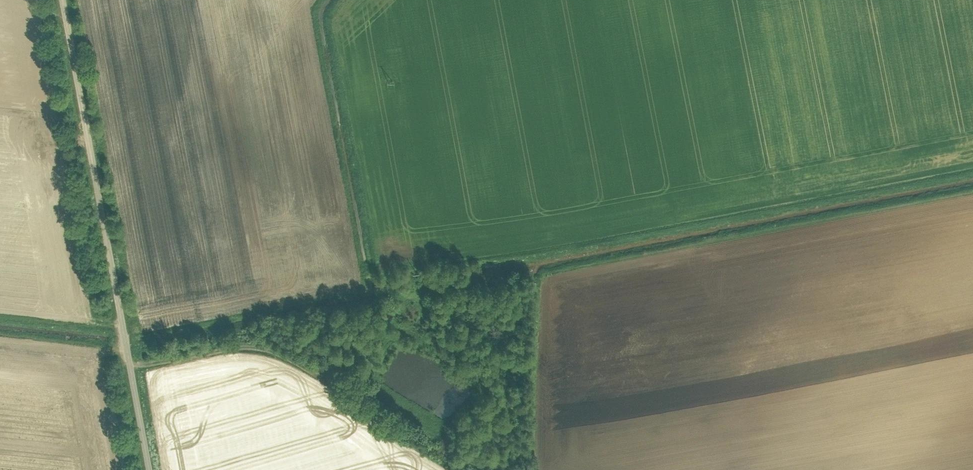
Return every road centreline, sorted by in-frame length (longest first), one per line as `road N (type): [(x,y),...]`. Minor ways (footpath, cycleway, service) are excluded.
road 1 (unclassified): [(61,0),(147,469)]
road 2 (track): [(128,367),(262,350),(346,390)]

